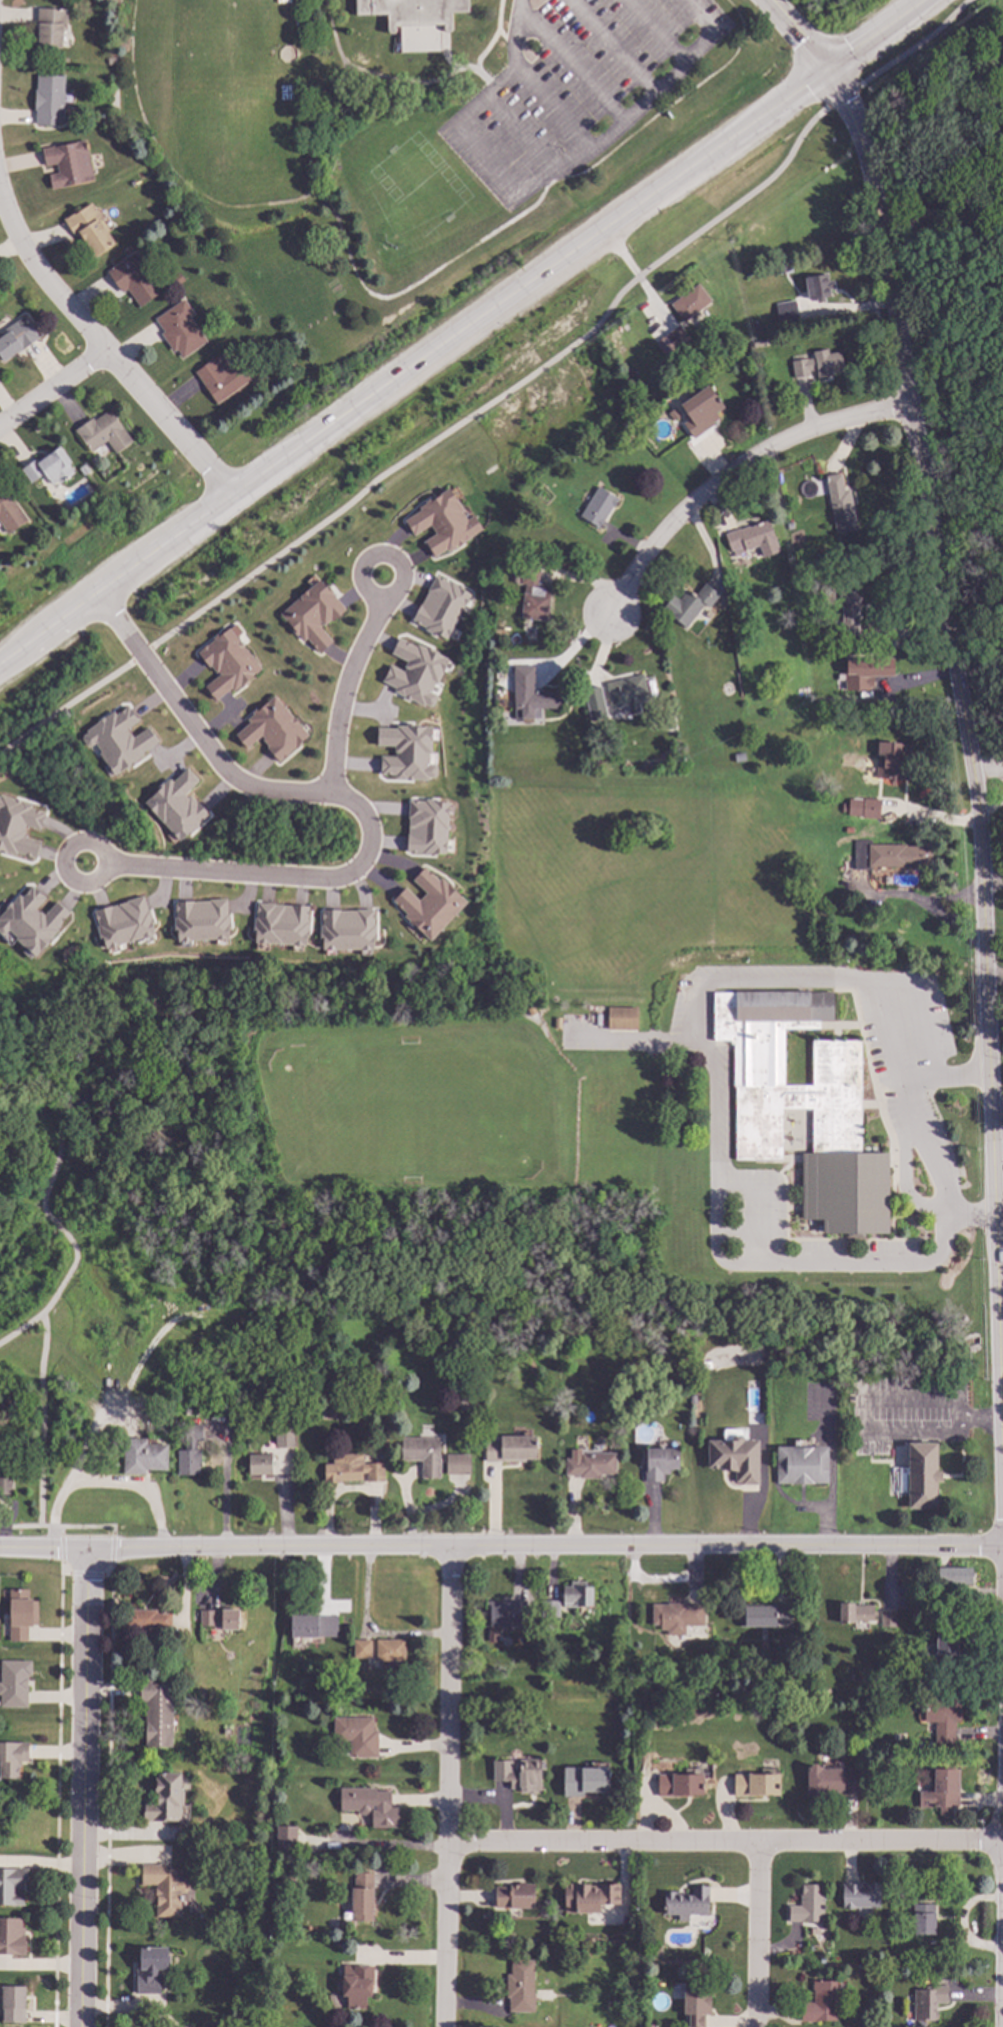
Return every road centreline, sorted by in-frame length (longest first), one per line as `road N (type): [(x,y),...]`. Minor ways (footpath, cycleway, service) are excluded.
road 1 (residential): [(826,70),(859,134),(876,198),(979,815),(1002,1466)]
road 2 (tertiary): [(1002,1544),(0,1549)]
road 3 (secondary): [(826,70),(233,493)]
road 4 (residential): [(96,593),(225,775),(260,792),(340,800),(365,814),(372,831),(359,871),(348,879),(104,863)]
road 5 (residential): [(453,1843),(1002,1843)]
road 6 (residential): [(451,1545),(446,2026)]
road 7 (residential): [(79,2026),(87,1549)]
road 8 (residential): [(0,185),(32,267),(233,493)]
road 9 (residential): [(909,402),(831,421),(721,478),(643,556),(609,613)]
road 10 (secondary): [(233,493),(0,664)]
road 11 (residential): [(333,799),(348,684),(383,595)]
road 12 (residential): [(760,1846),(757,2026)]
road 13 (residential): [(102,353),(0,427)]
road 14 (residential): [(103,869),(94,846),(81,843),(65,855),(66,874),(76,882),(95,880),(103,869)]
road 15 (residential): [(400,584),(395,559),(376,556),(365,565),(365,585),(376,594),(400,584)]

